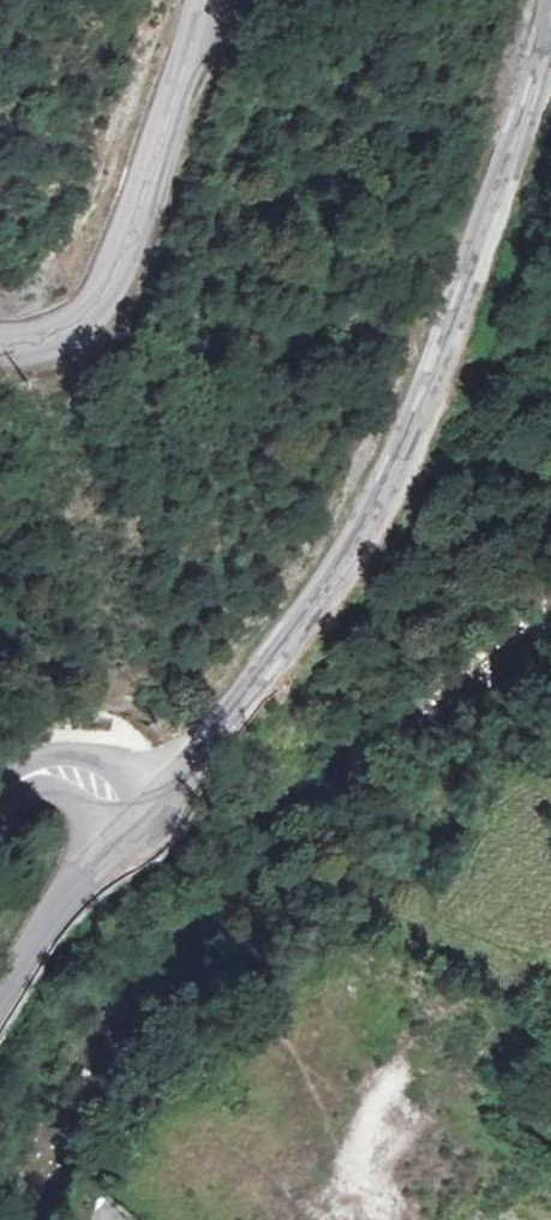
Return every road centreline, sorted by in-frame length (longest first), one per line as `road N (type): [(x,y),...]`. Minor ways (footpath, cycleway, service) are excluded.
road 1 (tertiary): [(550,36),(417,415),(364,523),(310,614),(129,831)]
road 2 (tertiary): [(0,337),(39,338),(74,322),(98,297),(127,248),(203,0)]
road 3 (tertiary): [(129,831),(90,871),(0,1006)]
road 4 (tertiary): [(129,831),(99,787),(65,773),(39,771),(0,795)]

